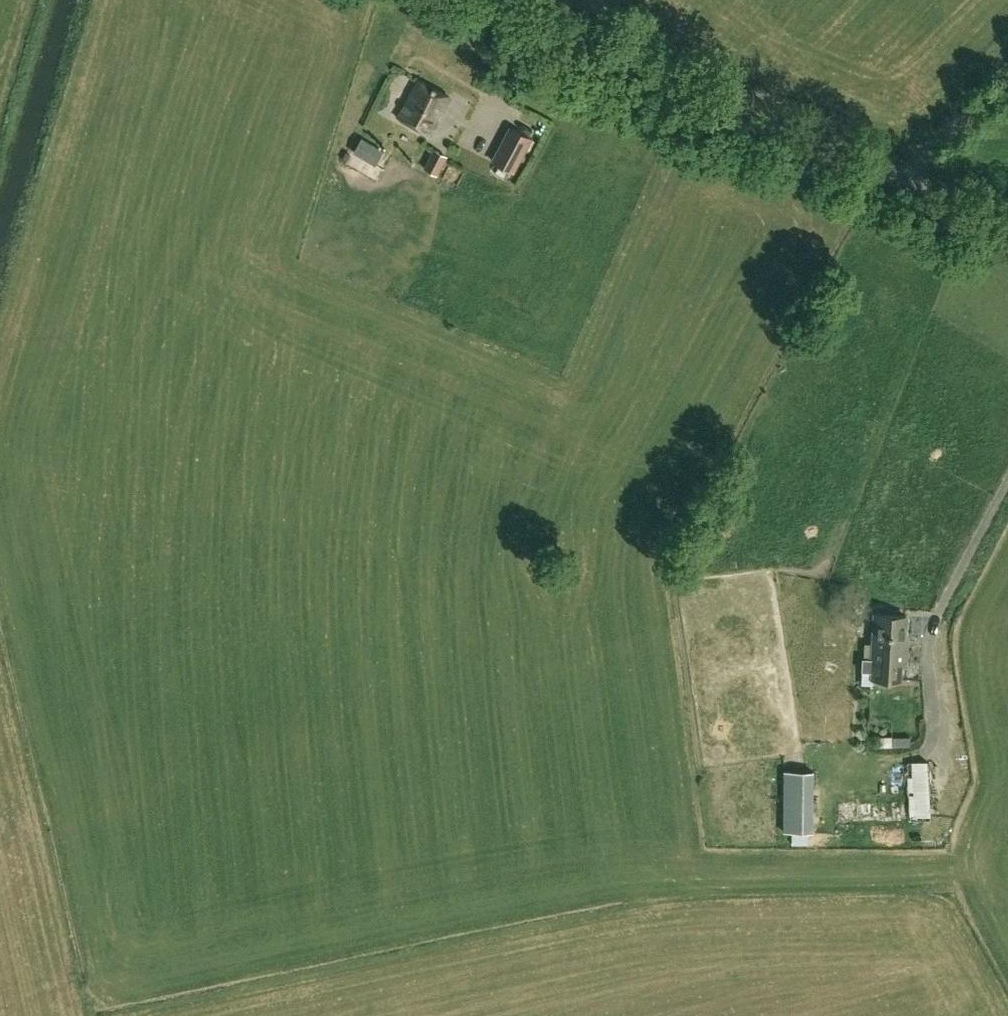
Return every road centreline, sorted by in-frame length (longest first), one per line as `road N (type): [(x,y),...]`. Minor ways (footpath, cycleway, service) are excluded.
road 1 (unclassified): [(1007,220),(784,110),(518,0)]

